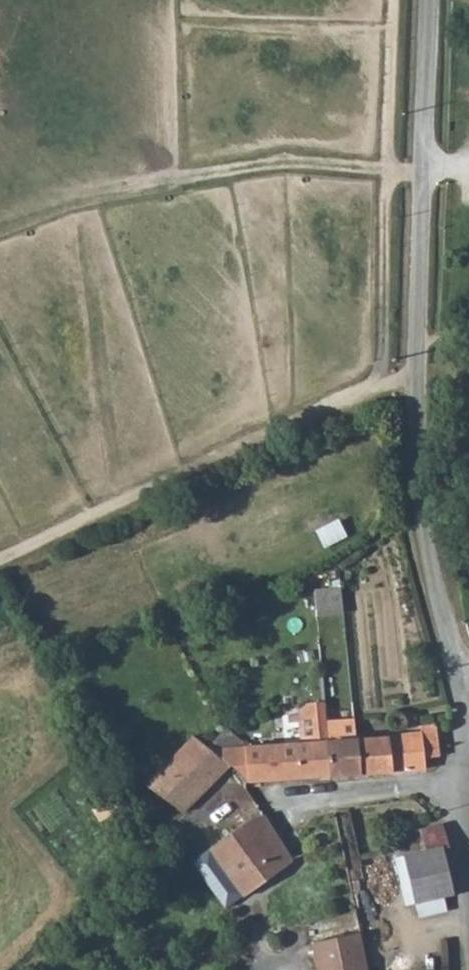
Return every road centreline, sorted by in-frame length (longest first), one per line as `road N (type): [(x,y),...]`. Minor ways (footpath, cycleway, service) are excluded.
road 1 (tertiary): [(426,0),(422,456),(458,670),(468,813)]
road 2 (track): [(419,379),(344,398),(0,561)]
road 3 (track): [(369,392),(380,365),(395,0)]
road 4 (track): [(468,170),(275,165),(148,187)]

